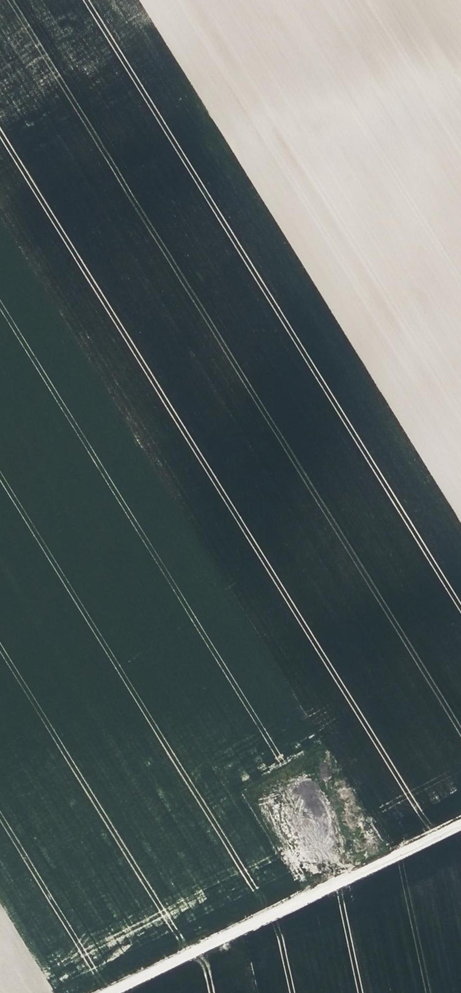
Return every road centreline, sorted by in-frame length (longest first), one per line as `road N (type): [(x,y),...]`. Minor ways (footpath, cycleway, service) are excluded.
road 1 (track): [(106,992),(460,822)]

